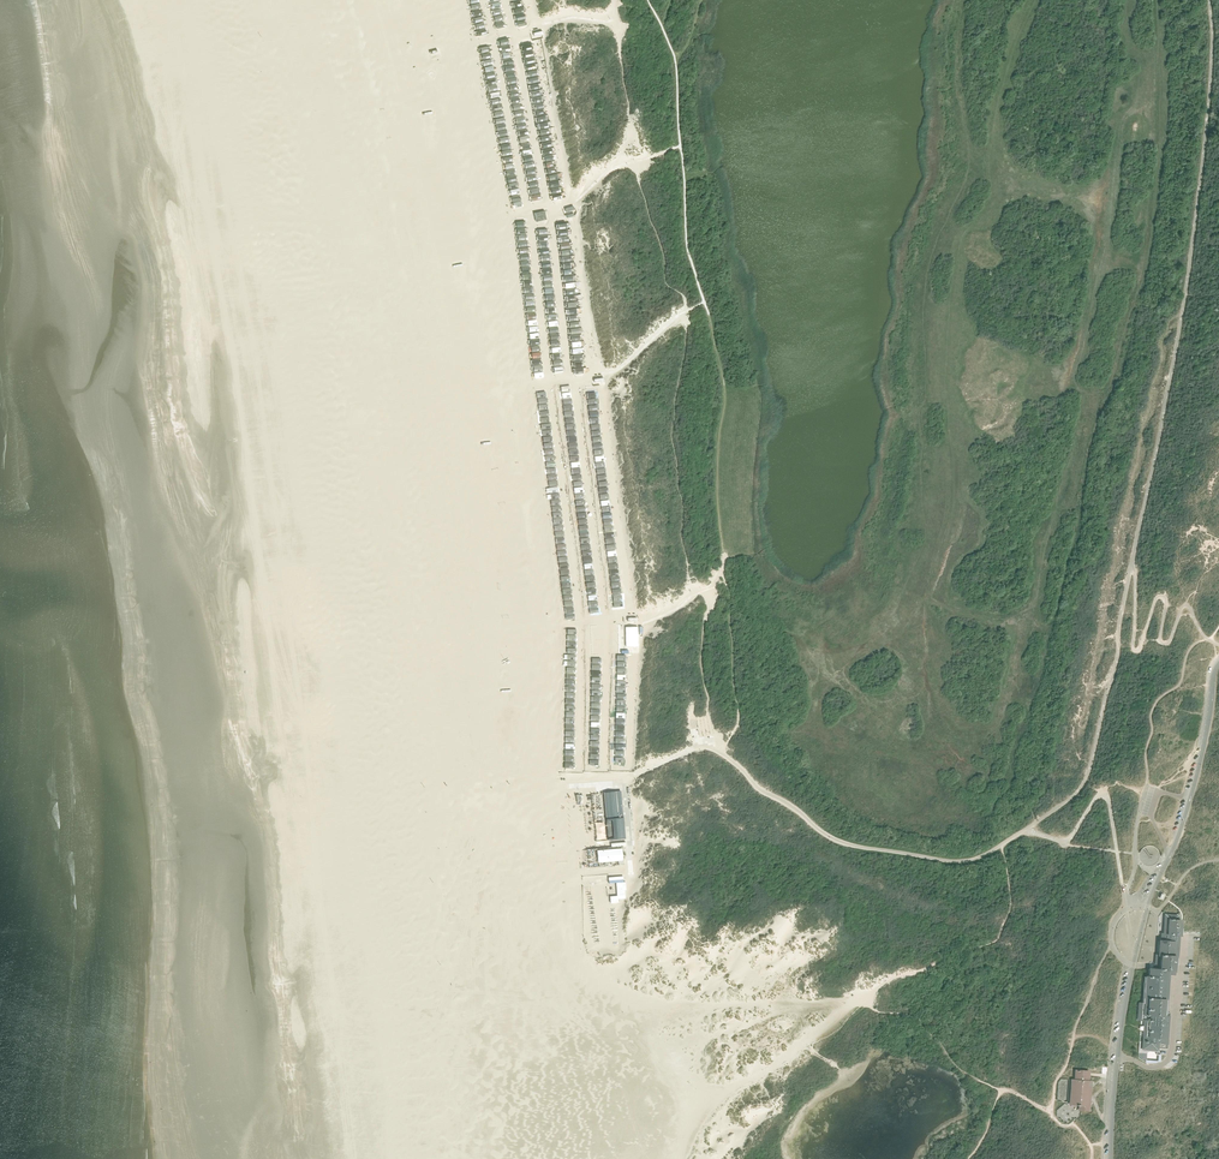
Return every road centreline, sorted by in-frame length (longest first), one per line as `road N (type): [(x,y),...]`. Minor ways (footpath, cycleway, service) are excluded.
road 1 (tertiary): [(1218,661),(1193,790),(1133,965),(1111,1158)]

